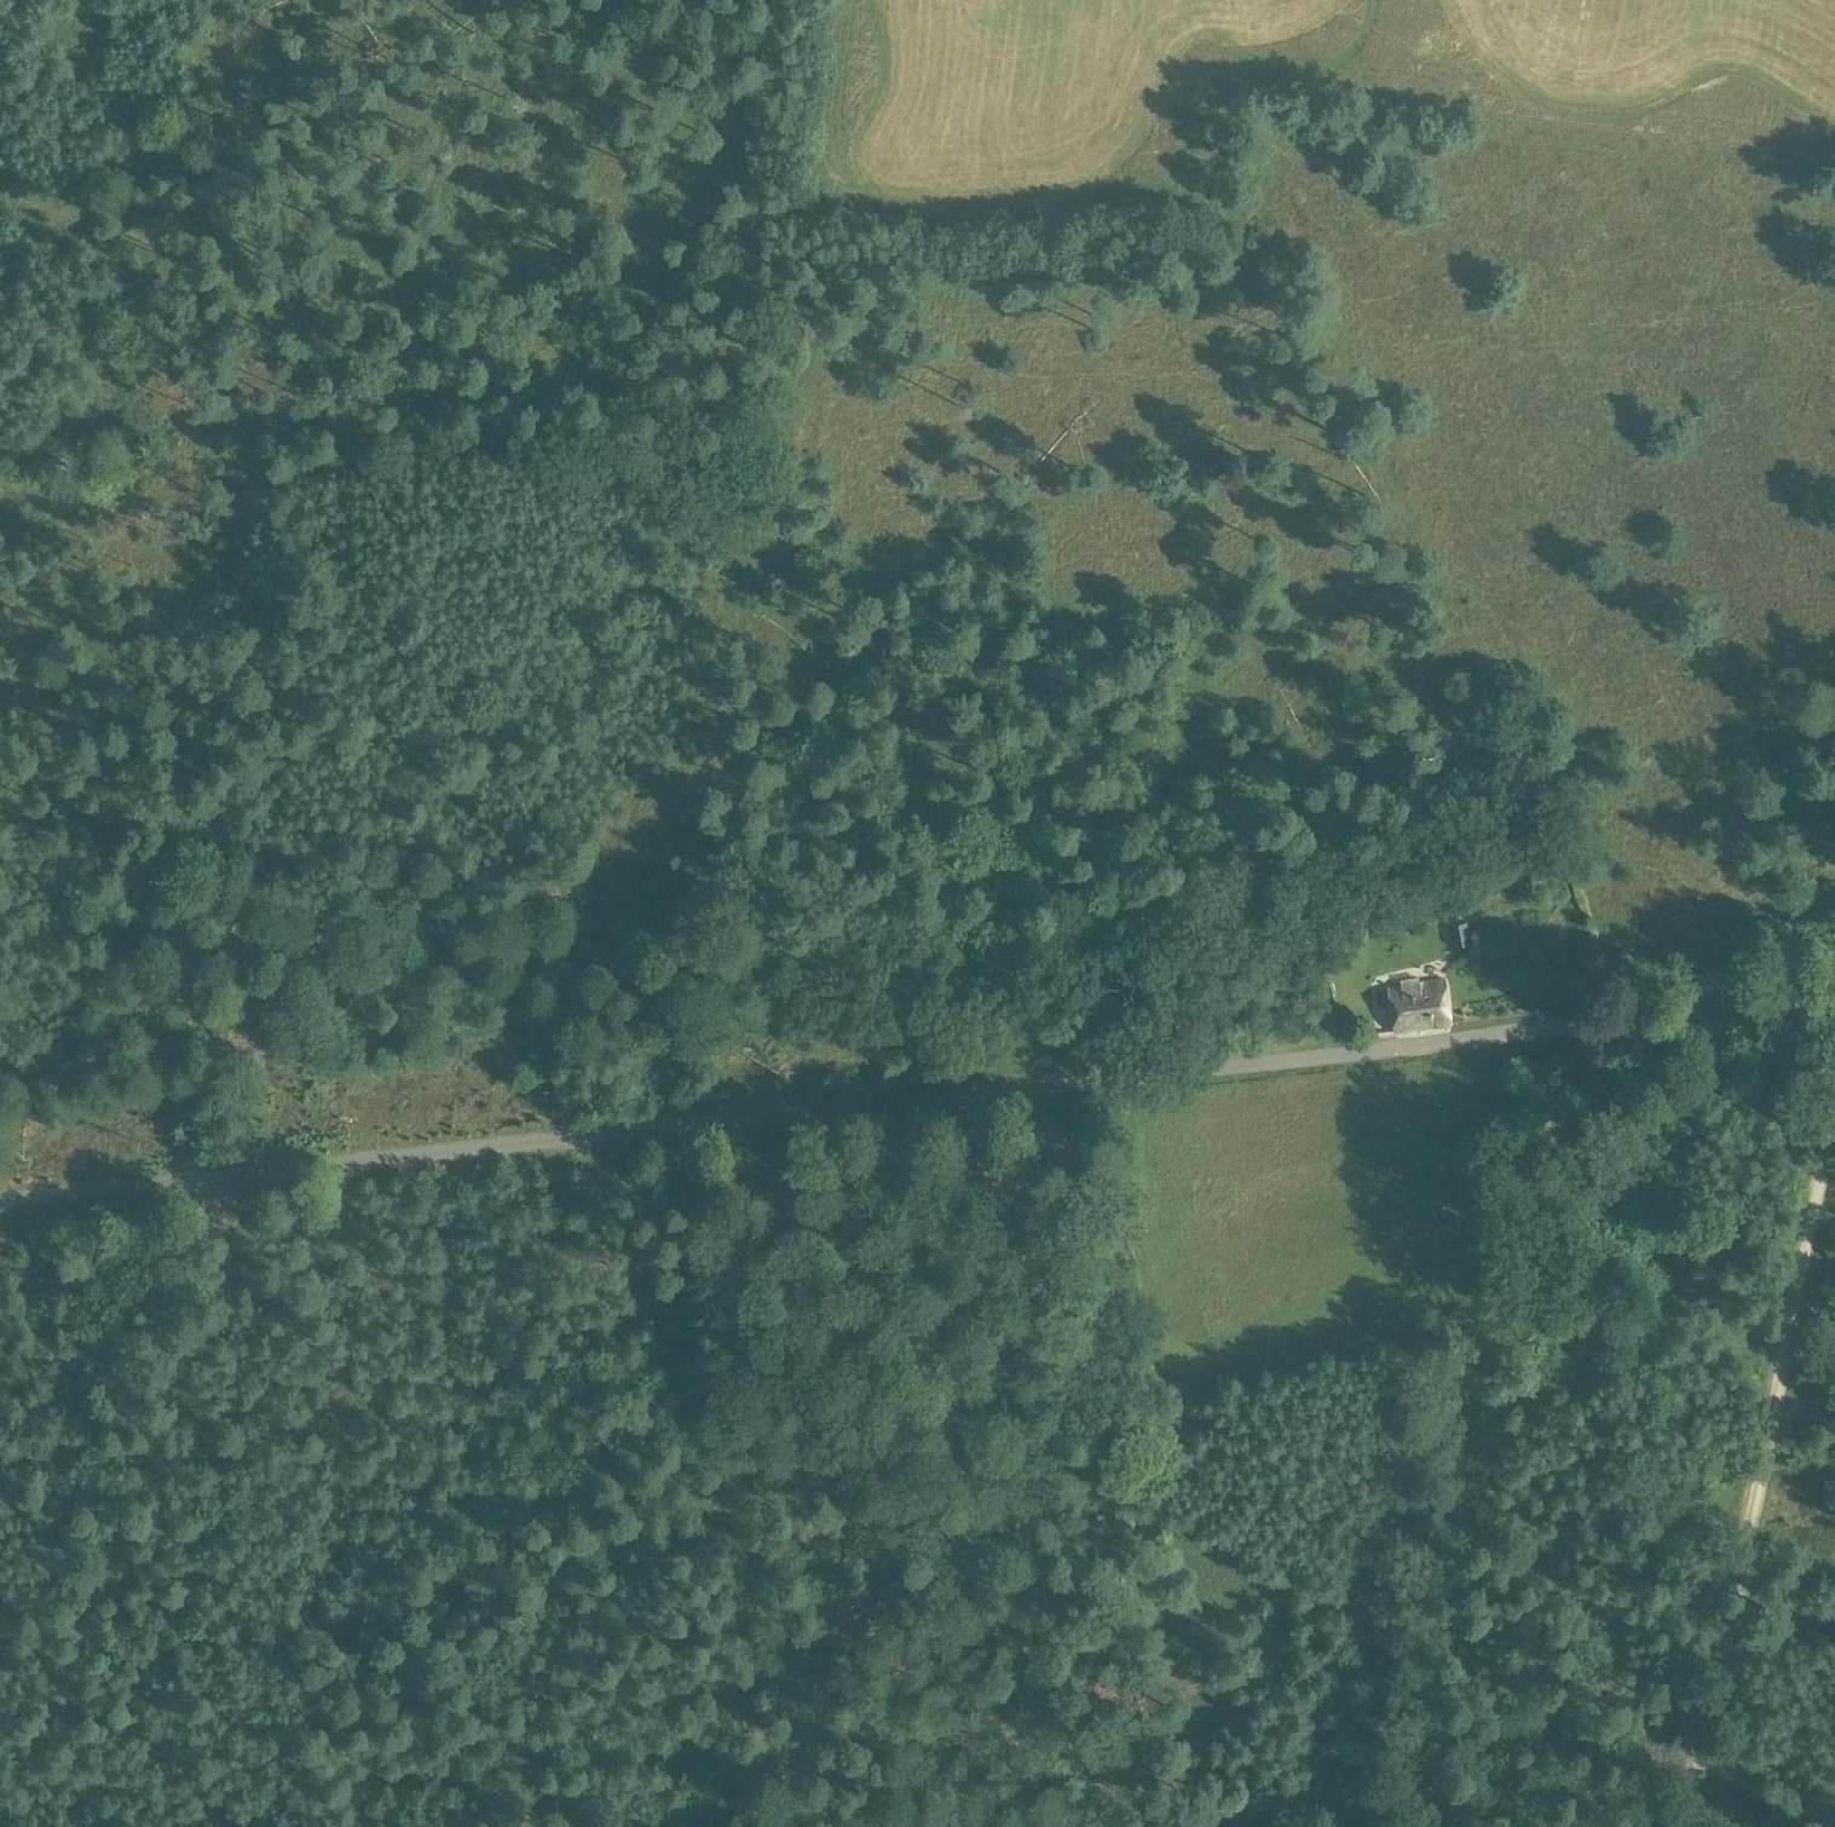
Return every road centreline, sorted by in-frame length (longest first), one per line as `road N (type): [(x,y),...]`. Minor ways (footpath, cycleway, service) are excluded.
road 1 (track): [(0,1199),(1661,1009)]
road 2 (track): [(1834,1140),(1686,1826)]
road 3 (track): [(1661,1009),(1724,1018),(1834,991)]

